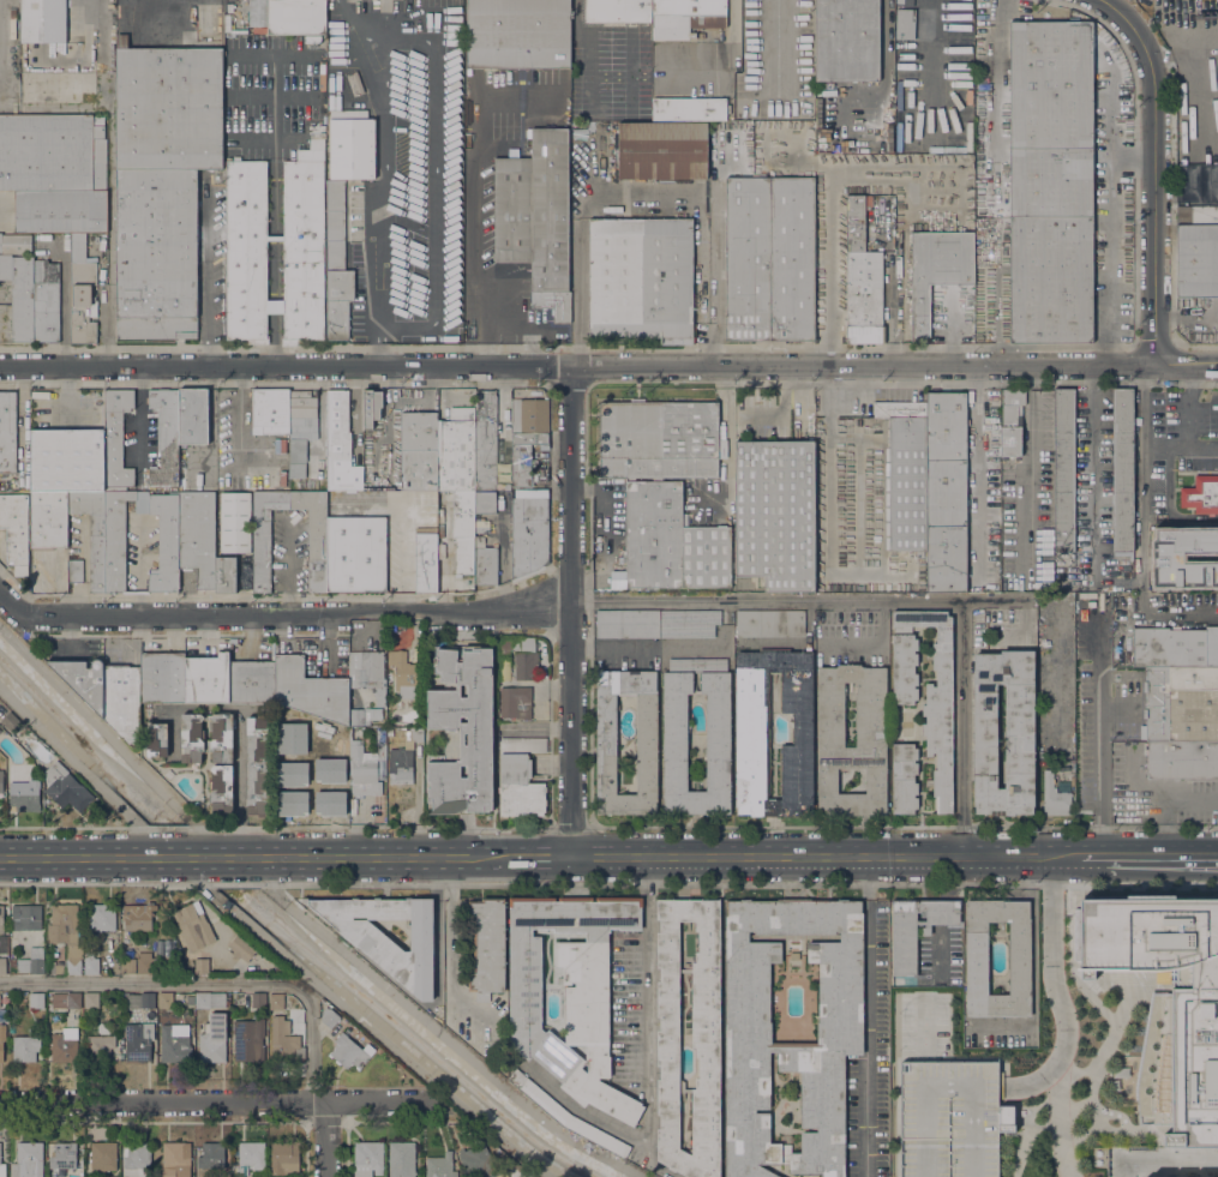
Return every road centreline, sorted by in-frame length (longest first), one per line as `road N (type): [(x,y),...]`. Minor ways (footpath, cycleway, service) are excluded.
road 1 (residential): [(1153,364),(0,366)]
road 2 (secondary): [(1108,855),(229,860)]
road 3 (residential): [(575,607),(332,618),(25,618),(0,593)]
road 4 (residential): [(575,858),(574,365)]
road 5 (residential): [(0,1100),(418,1100)]
road 6 (tertiary): [(1153,364),(1152,83),(1134,29),(1104,0)]
road 7 (secondary): [(184,860),(0,860)]

